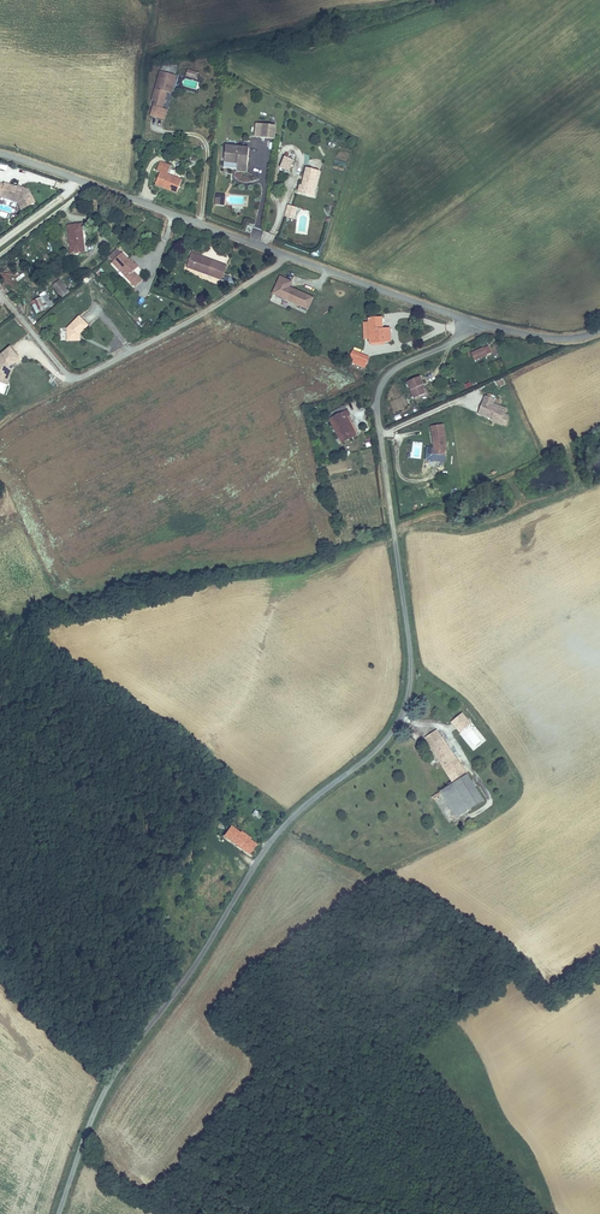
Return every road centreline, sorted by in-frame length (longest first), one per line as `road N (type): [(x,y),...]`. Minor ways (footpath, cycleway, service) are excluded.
road 1 (unclassified): [(62,1213),(108,1096),(206,956),(240,894),(311,804),(383,747),(403,711),(414,659),(386,391),(393,374),(474,321)]
road 2 (tertiary): [(474,321),(0,153)]
road 3 (track): [(285,255),(277,267),(89,371),(60,370),(19,316)]
road 4 (track): [(134,200),(140,52),(152,0)]
road 5 (tertiary): [(599,330),(548,338),(474,321)]

